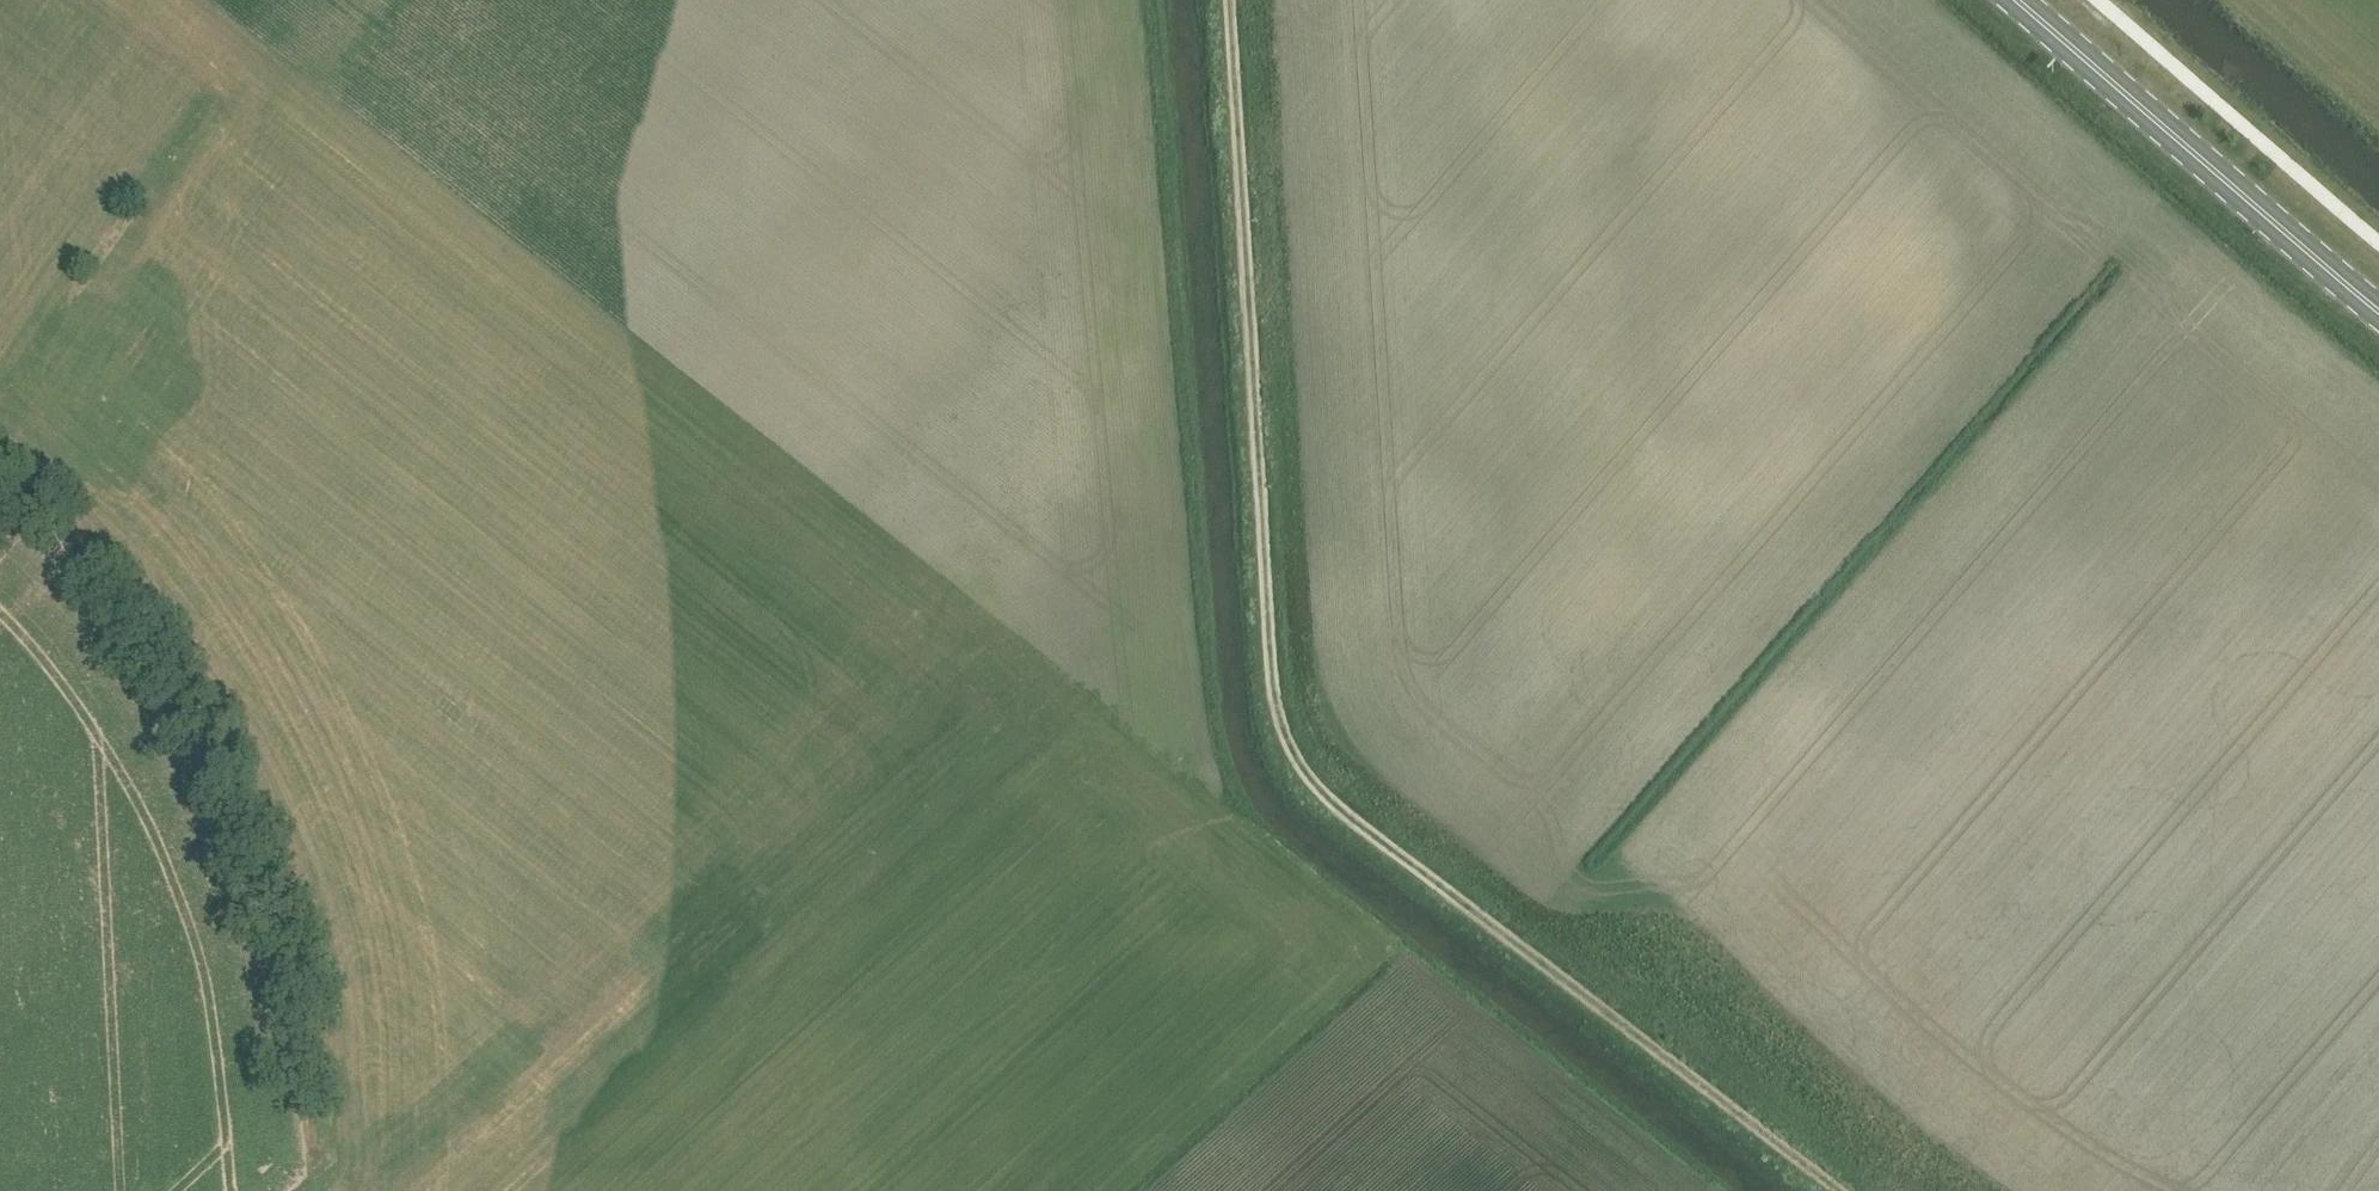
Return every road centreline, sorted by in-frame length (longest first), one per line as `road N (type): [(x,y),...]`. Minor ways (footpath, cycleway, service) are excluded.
road 1 (track): [(1231,0),(1274,719),(1289,758),(1311,786),(1840,1190)]
road 2 (tertiary): [(2378,310),(2017,0)]

